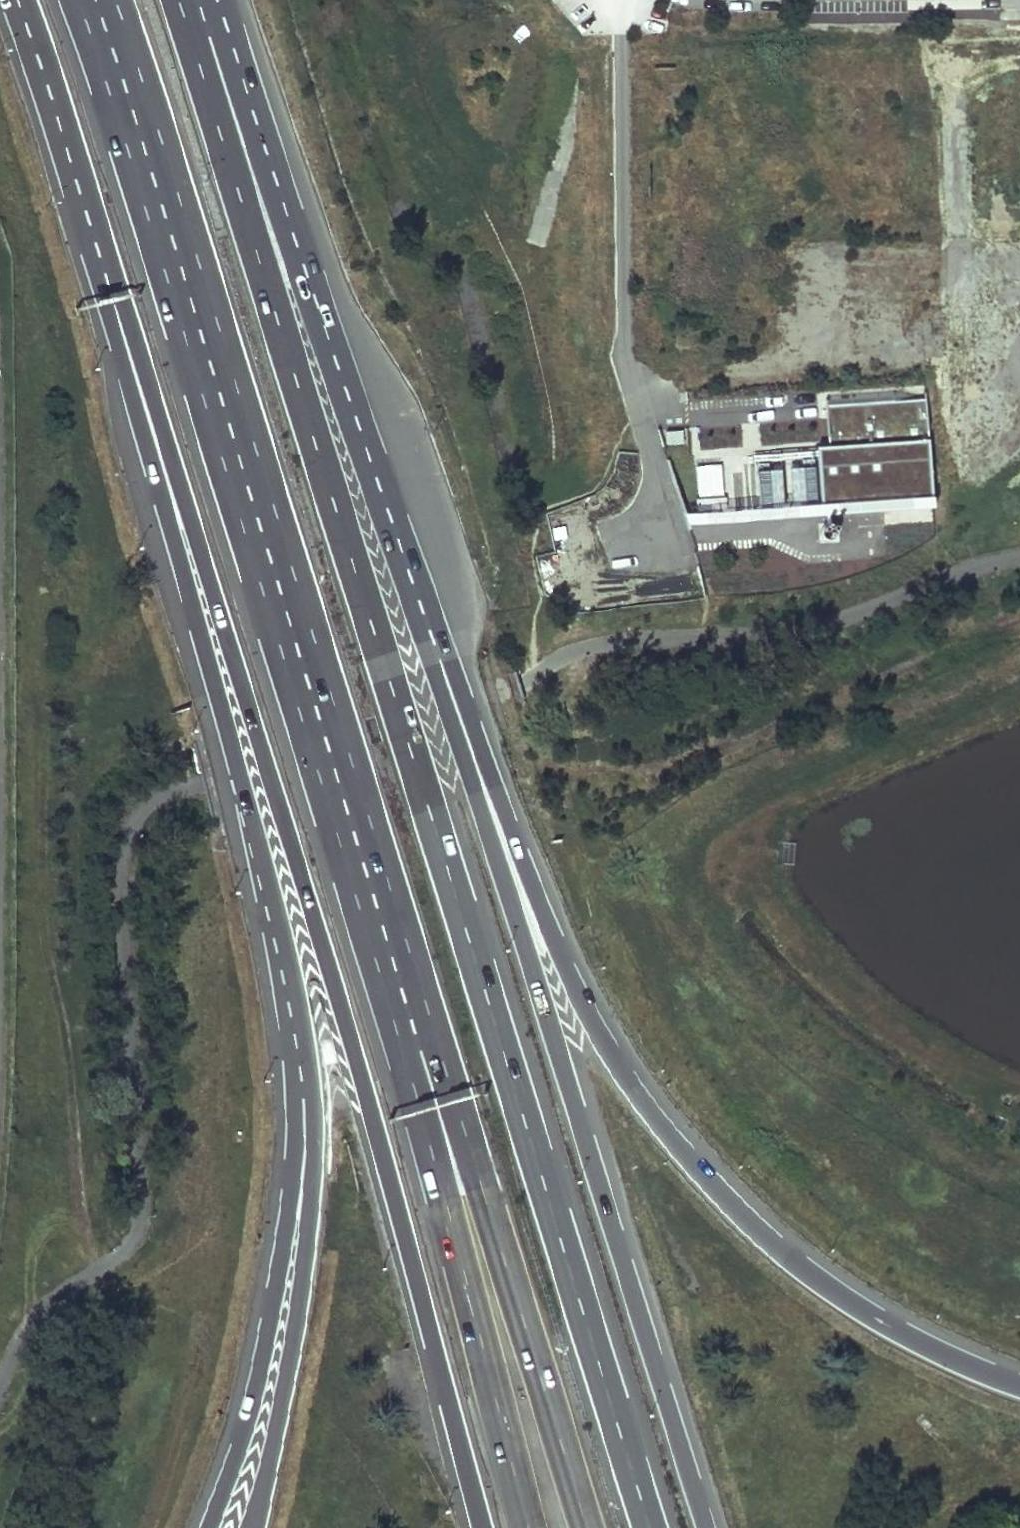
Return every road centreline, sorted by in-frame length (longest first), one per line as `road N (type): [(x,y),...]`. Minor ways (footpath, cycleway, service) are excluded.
road 1 (motorway): [(647,1527),(270,298),(235,127)]
road 2 (motorway): [(94,0),(444,1134)]
road 3 (motorway): [(1019,1386),(832,1291),(717,1190),(660,1123),(574,986),(468,723),(423,636)]
road 4 (motorway): [(703,1527),(423,636)]
road 5 (motorway): [(217,651),(254,731),(481,1527)]
road 6 (motorway): [(16,0),(137,368),(217,651)]
road 7 (motorway): [(423,636),(310,290),(235,127)]
road 8 (motorway): [(217,651),(229,748),(303,1106)]
road 9 (motorway): [(303,1106),(263,1357),(207,1527)]
road 10 (motorway): [(303,1106),(300,1289),(254,1527)]
road 11 (motorway): [(444,1134),(512,1281),(588,1527)]
road 12 (motorway): [(444,1134),(467,1291),(530,1527)]
road 13 (motorway): [(235,127),(194,0)]

